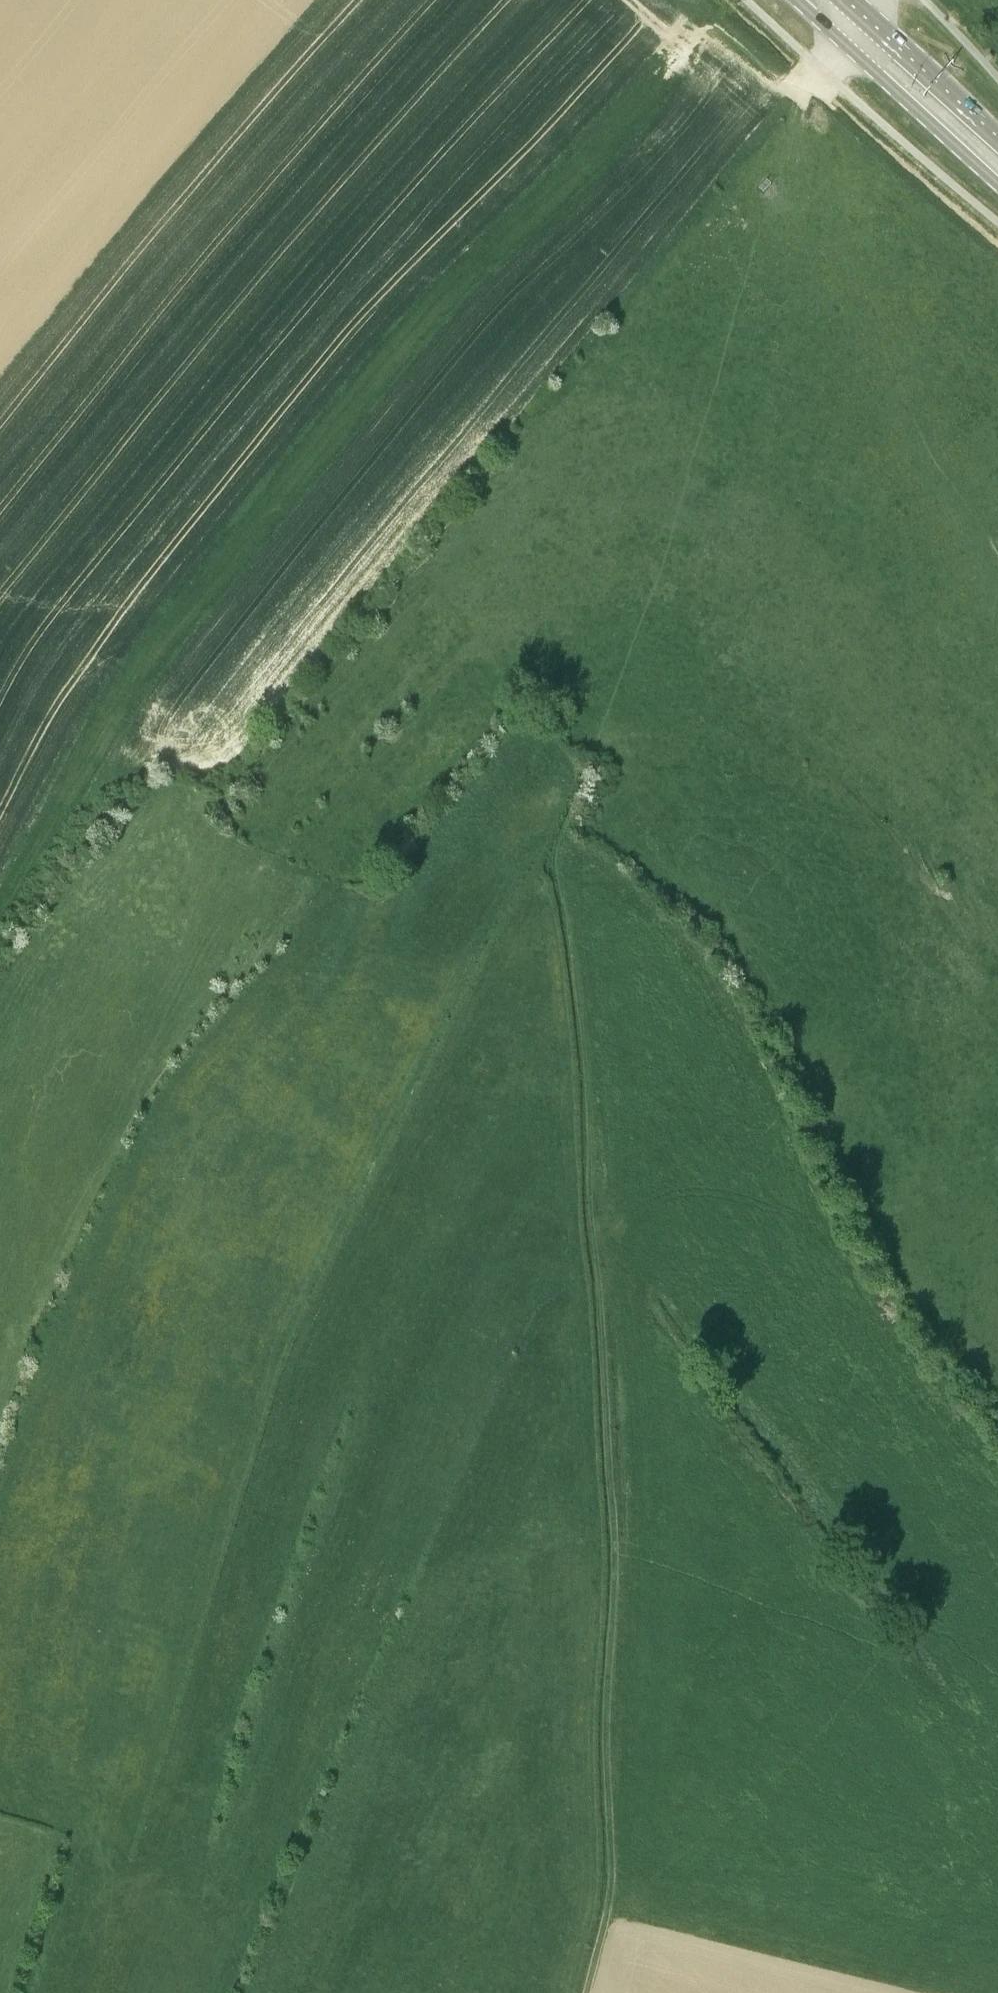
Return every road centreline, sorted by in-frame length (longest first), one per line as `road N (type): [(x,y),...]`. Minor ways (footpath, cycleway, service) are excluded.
road 1 (track): [(584,1992),(608,1868),(603,1723),(613,1548),(587,1069),(563,846)]
road 2 (primary): [(797,0),(997,186)]
road 3 (primary): [(997,138),(846,0)]
road 4 (track): [(793,99),(879,9)]

